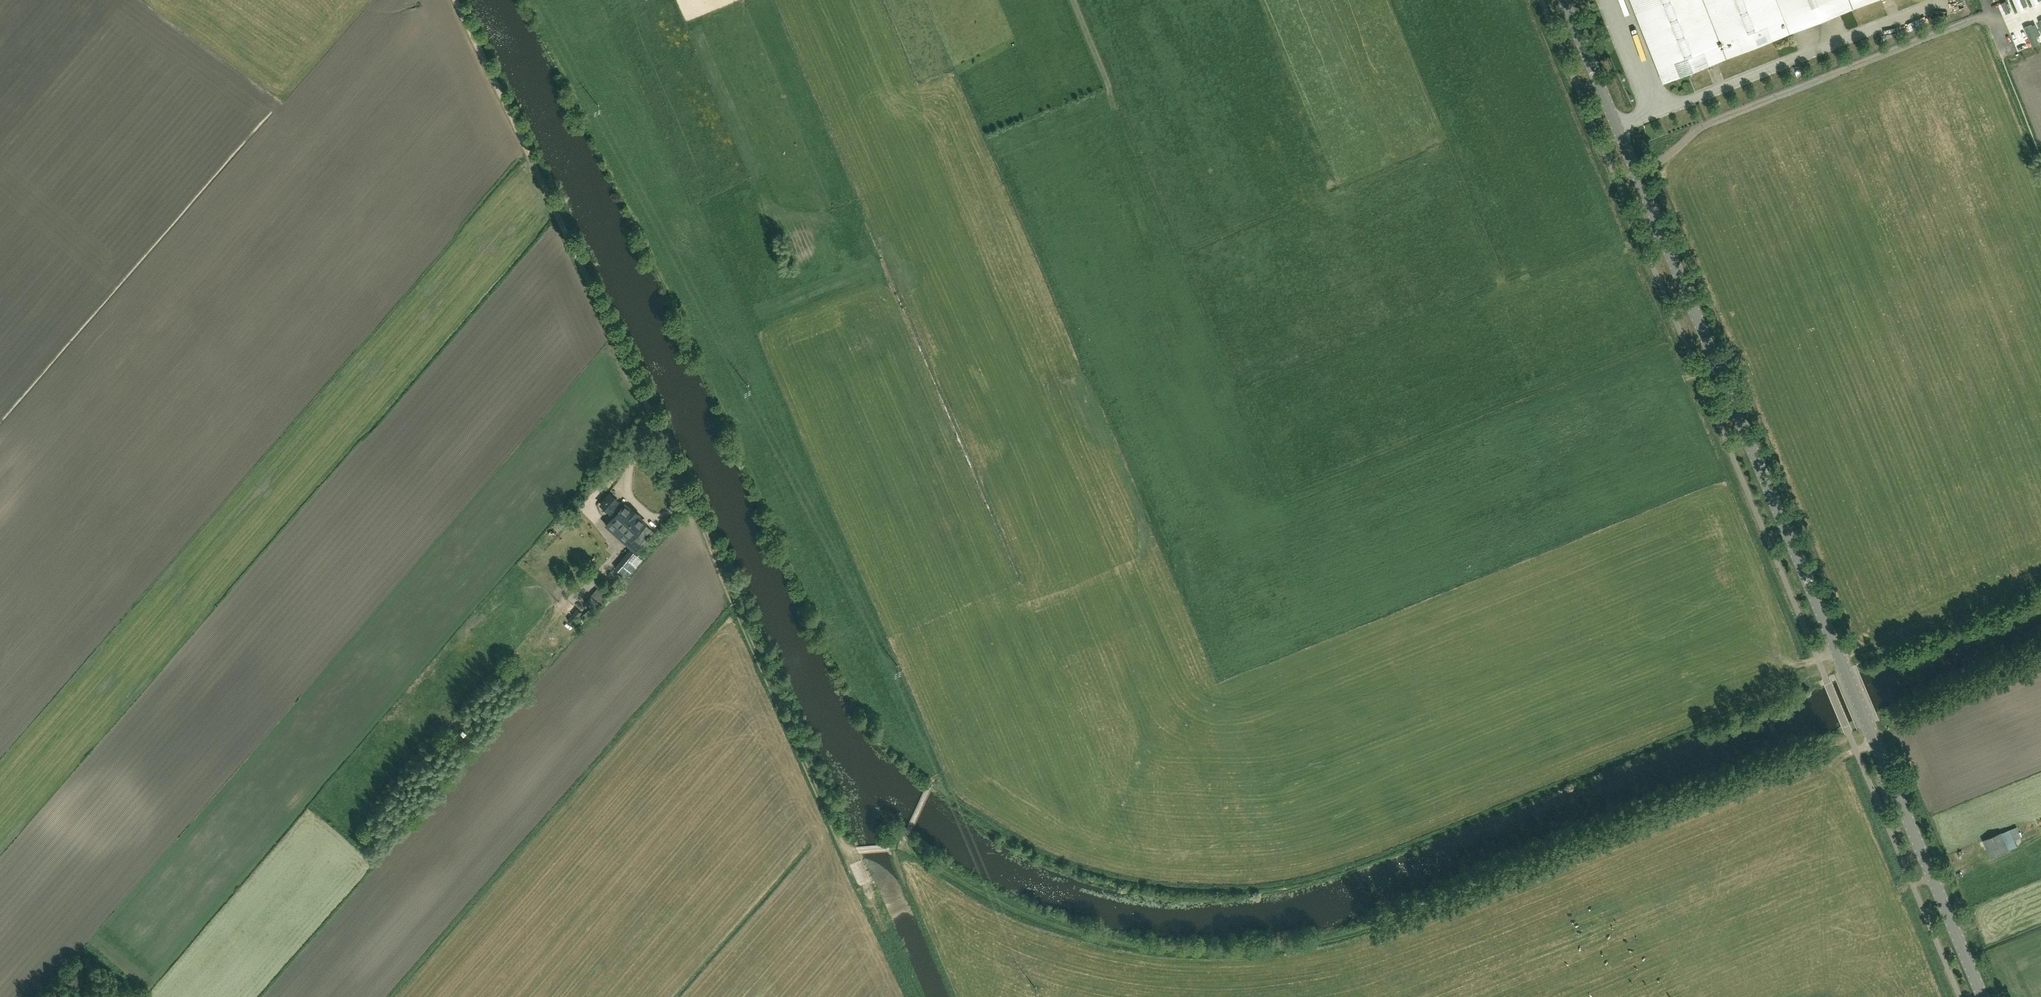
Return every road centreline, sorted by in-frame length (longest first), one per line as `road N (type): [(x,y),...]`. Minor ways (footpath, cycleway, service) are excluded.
road 1 (secondary): [(1982,996),(1564,0)]
road 2 (track): [(930,786),(898,844),(857,850),(840,841),(657,426)]

